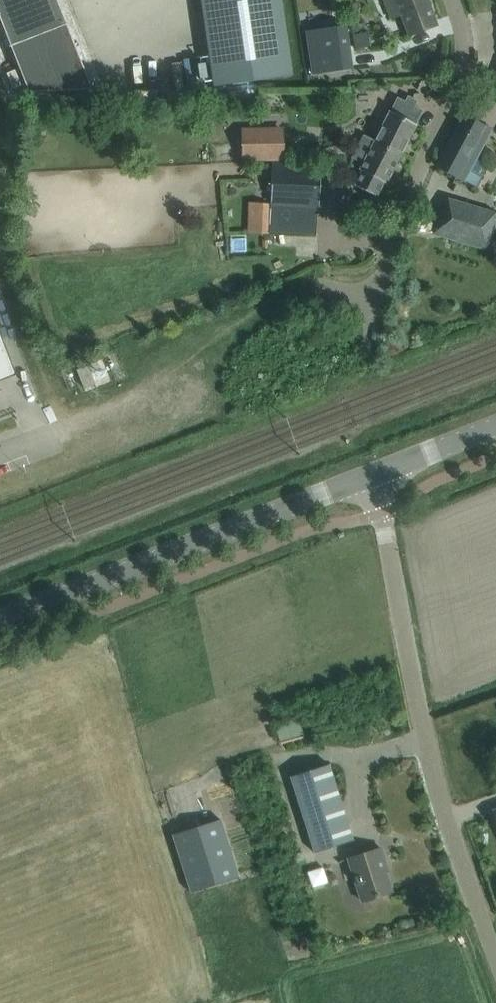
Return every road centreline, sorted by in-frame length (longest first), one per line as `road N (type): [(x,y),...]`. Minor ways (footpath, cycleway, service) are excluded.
road 1 (unclassified): [(495,957),(433,768),(374,471)]
road 2 (tertiary): [(374,471),(0,617)]
road 3 (residential): [(378,303),(411,190),(463,70),(452,0)]
road 4 (tertiary): [(495,424),(374,471)]

